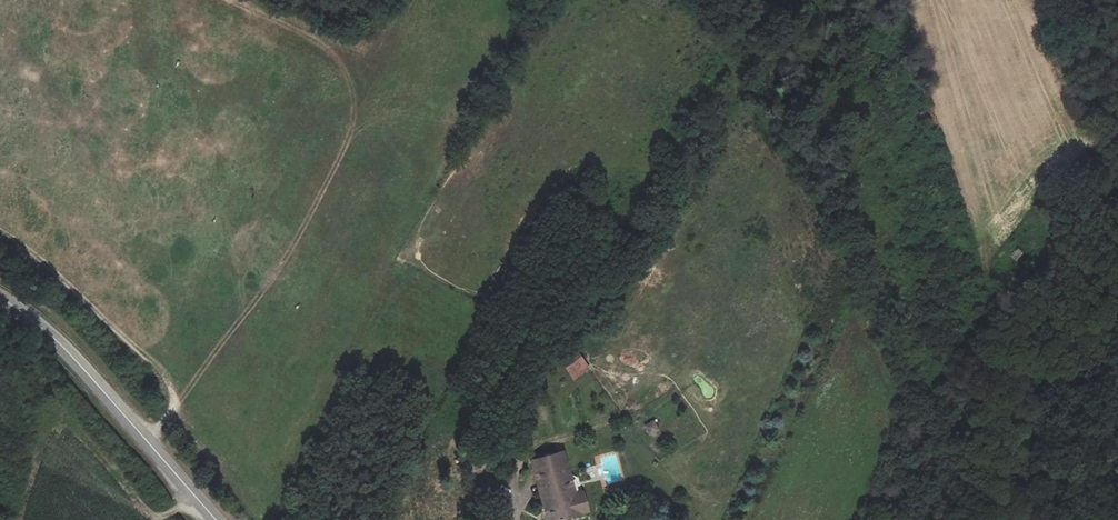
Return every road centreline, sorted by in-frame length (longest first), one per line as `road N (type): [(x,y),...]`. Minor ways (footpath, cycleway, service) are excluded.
road 1 (unclassified): [(0,298),(92,378),(217,519)]
road 2 (track): [(0,236),(43,265),(163,378),(172,407),(148,441)]

